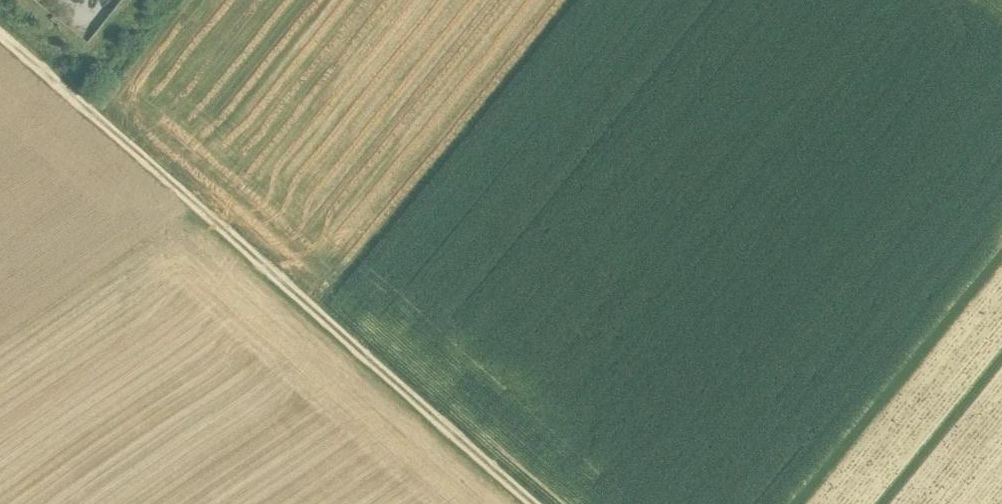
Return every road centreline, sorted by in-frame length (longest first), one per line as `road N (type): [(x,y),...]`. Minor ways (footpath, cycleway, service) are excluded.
road 1 (track): [(0,31),(536,503)]

